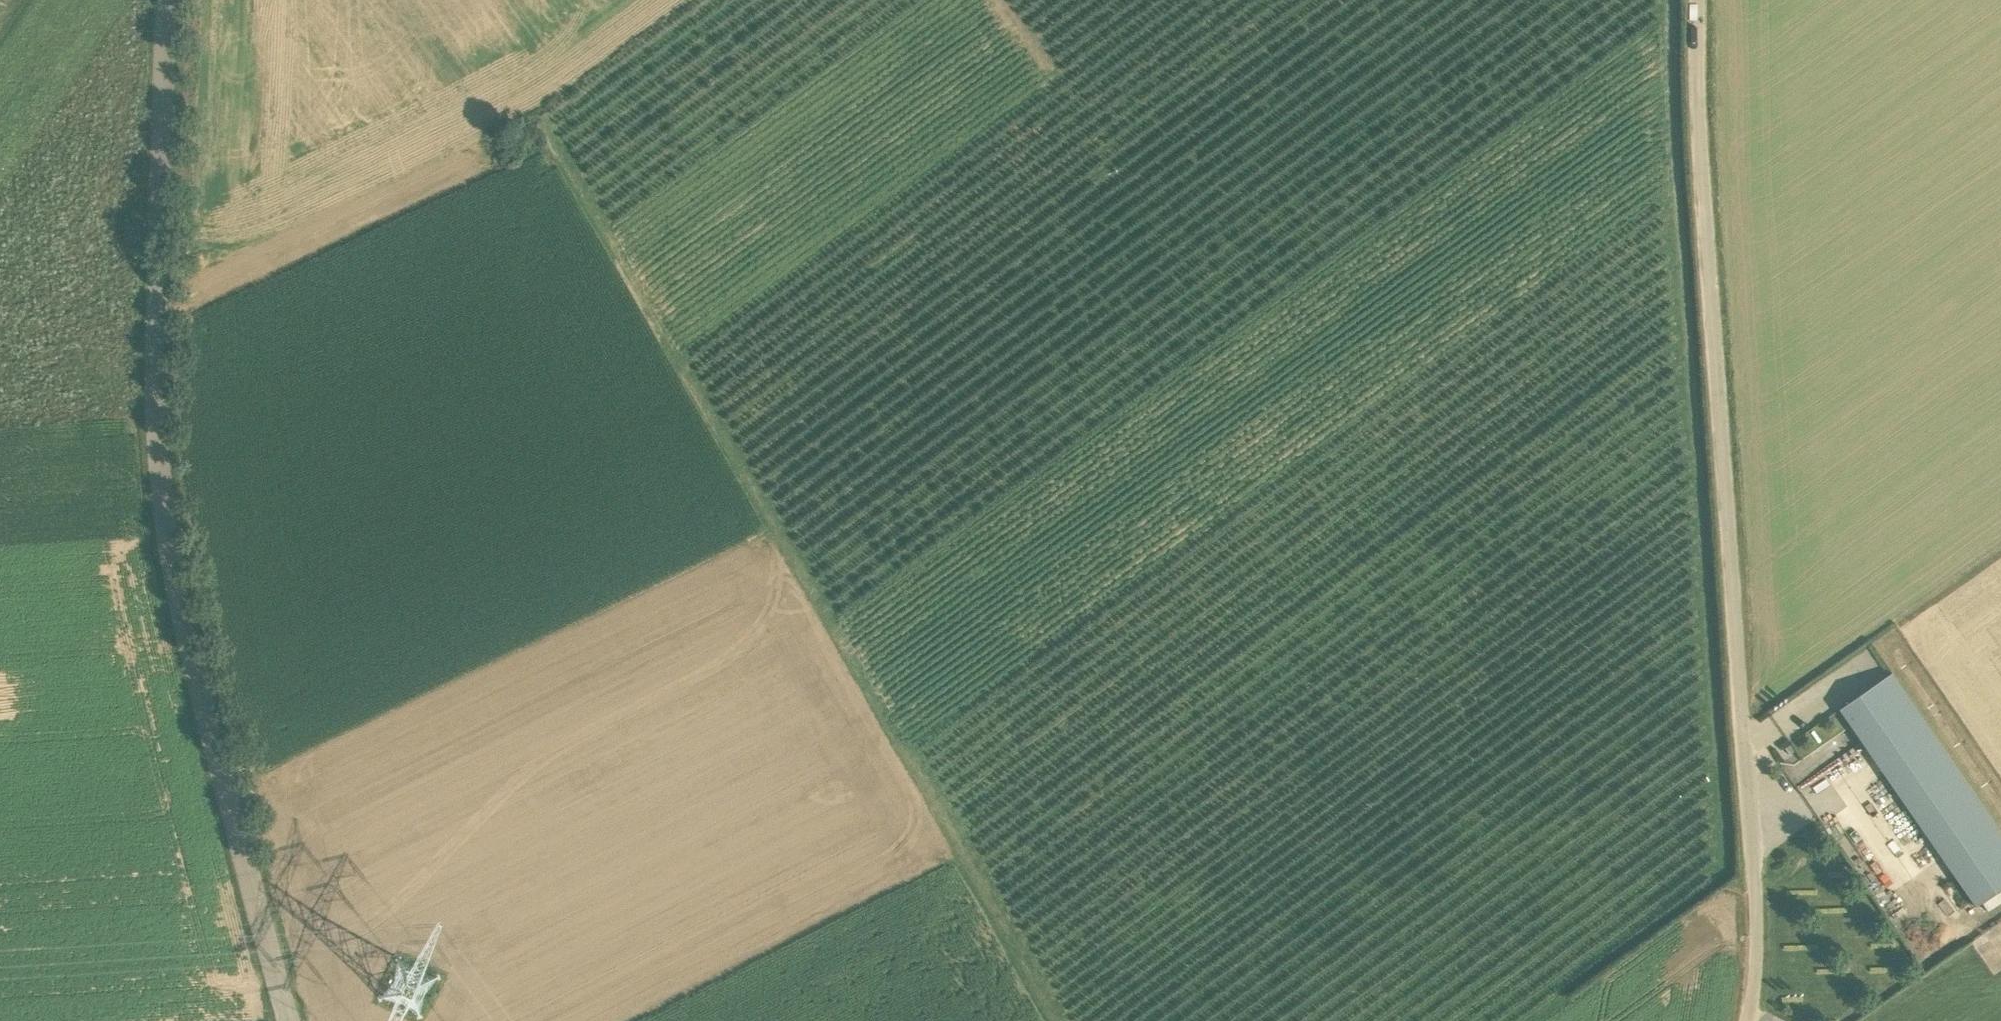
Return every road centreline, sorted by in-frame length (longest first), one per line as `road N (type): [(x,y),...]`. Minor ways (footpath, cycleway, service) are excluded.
road 1 (unclassified): [(281,1020),(209,771),(154,509),(165,0)]
road 2 (unclassified): [(1742,1020),(1691,164),(1693,0)]

